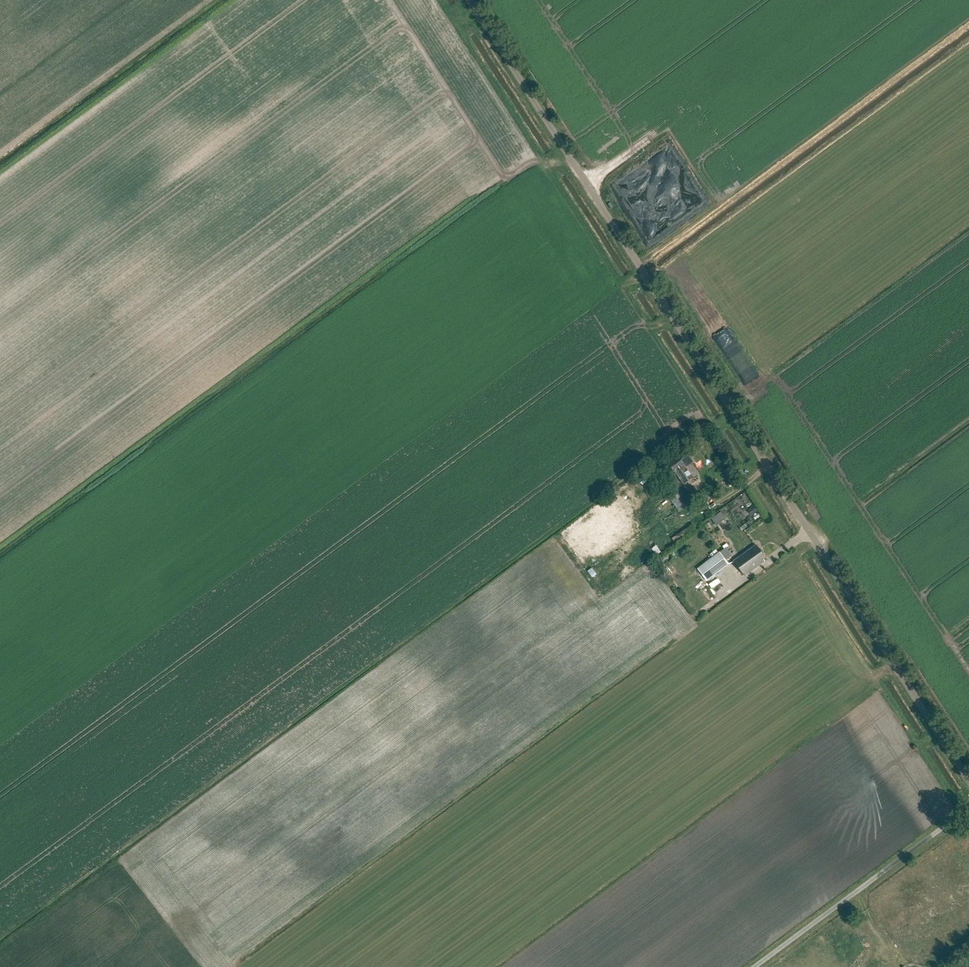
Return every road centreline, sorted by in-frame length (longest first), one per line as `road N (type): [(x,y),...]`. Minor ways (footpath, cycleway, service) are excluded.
road 1 (unclassified): [(968,782),(469,0)]

